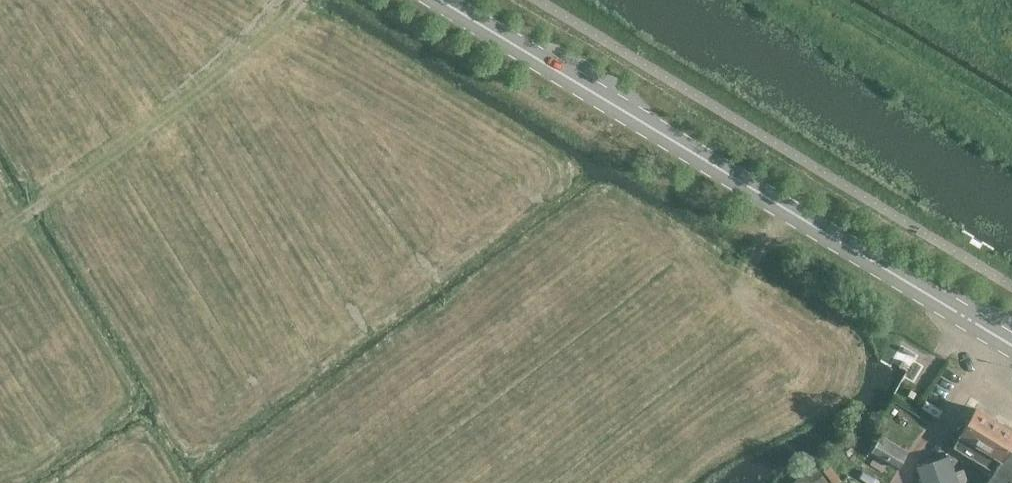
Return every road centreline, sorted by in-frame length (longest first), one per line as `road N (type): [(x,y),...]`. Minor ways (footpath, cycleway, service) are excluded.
road 1 (secondary): [(1011,349),(437,0)]
road 2 (track): [(300,0),(0,234)]

